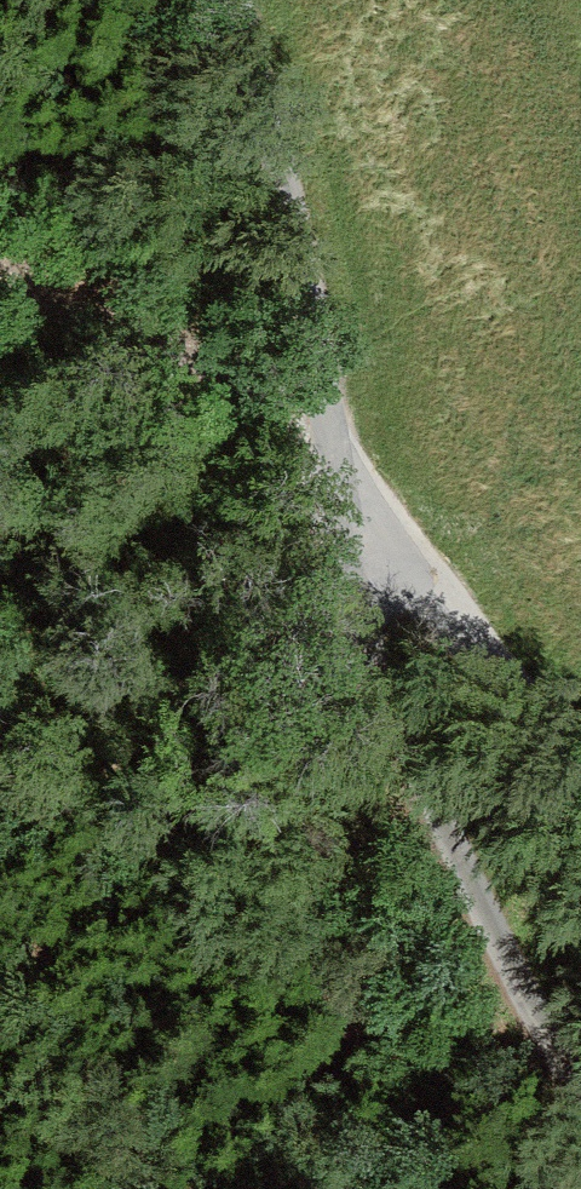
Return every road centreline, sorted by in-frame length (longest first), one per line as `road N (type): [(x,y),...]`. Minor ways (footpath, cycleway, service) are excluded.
road 1 (unclassified): [(580,1070),(363,617),(317,426)]
road 2 (unclassified): [(317,426),(189,0)]
road 3 (unclassified): [(317,426),(437,589),(557,729),(580,741)]

